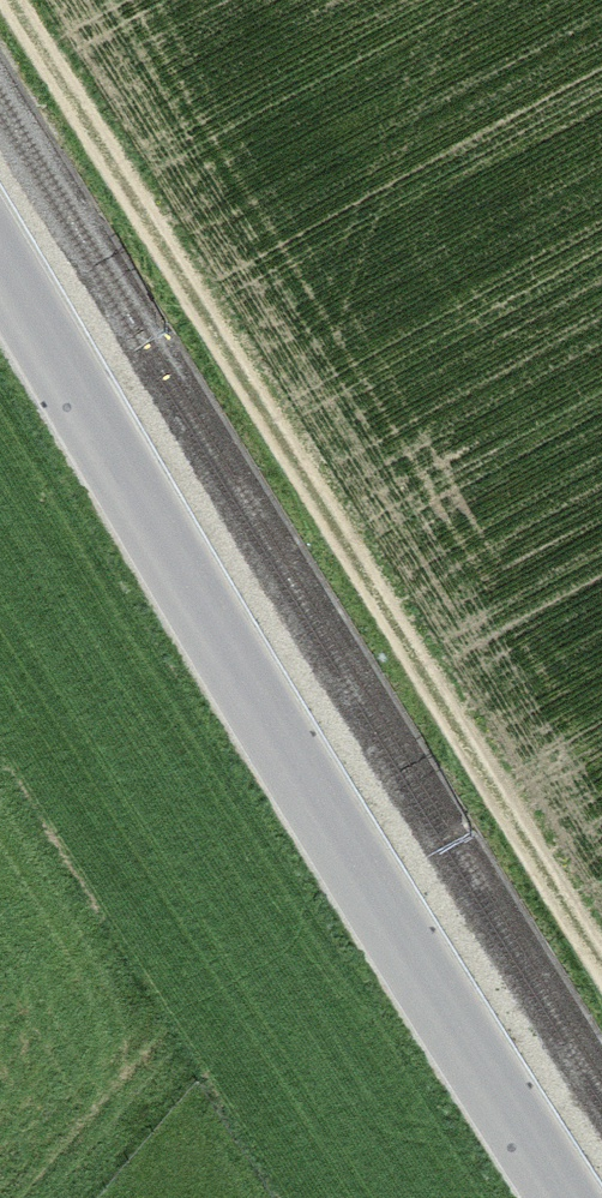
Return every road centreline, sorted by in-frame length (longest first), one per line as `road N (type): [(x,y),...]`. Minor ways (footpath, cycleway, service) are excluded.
road 1 (track): [(7,0),(601,967)]
road 2 (tertiary): [(568,1197),(263,725),(0,285)]

